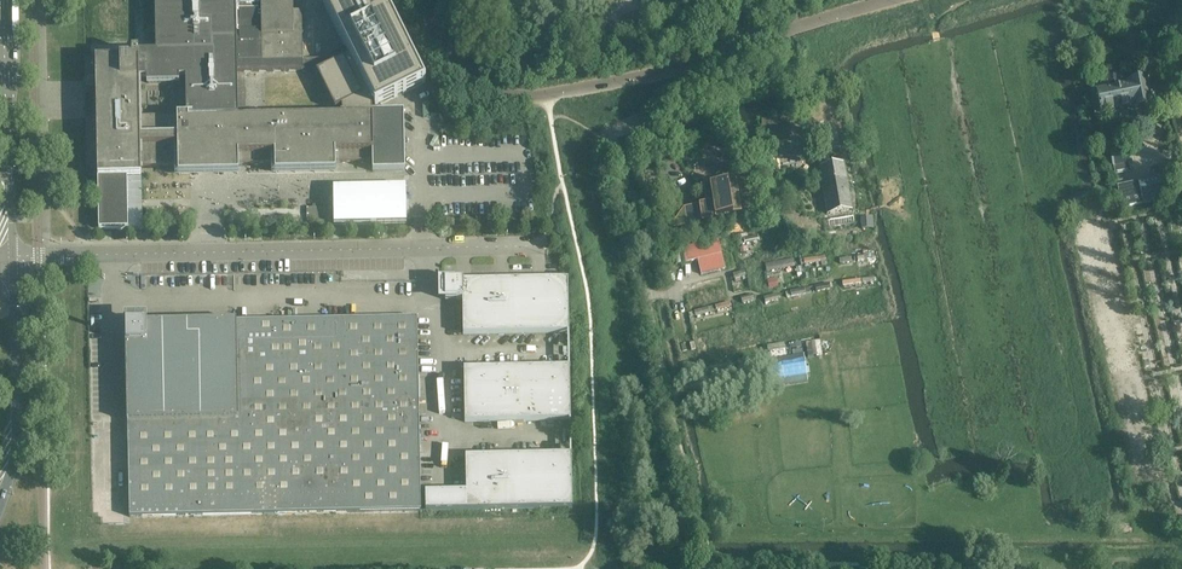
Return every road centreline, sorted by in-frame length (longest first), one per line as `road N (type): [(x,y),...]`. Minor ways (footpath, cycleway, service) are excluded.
road 1 (unclassified): [(887,0),(659,73),(540,96),(509,93),(473,75),(445,43),(423,0)]
road 2 (unclassified): [(38,255),(540,245)]
road 3 (tertiary): [(11,258),(8,0)]
road 4 (tertiary): [(0,511),(14,441),(12,294)]

